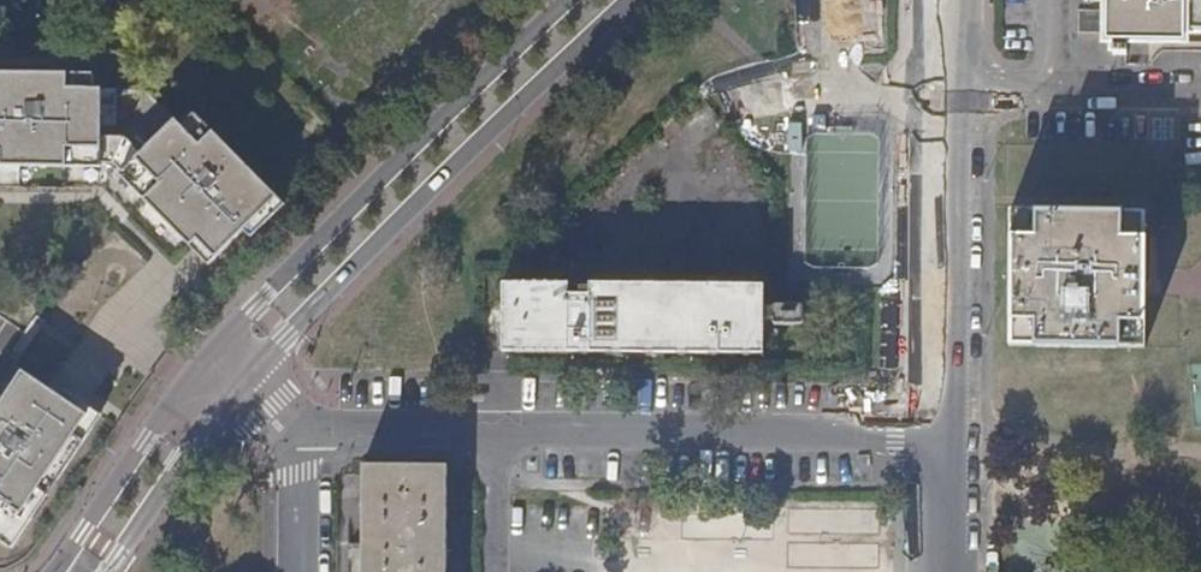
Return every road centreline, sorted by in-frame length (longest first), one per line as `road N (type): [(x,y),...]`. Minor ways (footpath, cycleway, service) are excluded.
road 1 (residential): [(945,435),(297,429)]
road 2 (tertiary): [(241,383),(630,0)]
road 3 (tertiary): [(570,0),(208,356)]
road 4 (tertiary): [(945,435),(948,91)]
road 5 (tertiary): [(208,356),(50,571)]
road 6 (residential): [(1200,92),(948,91)]
road 7 (tertiary): [(107,571),(241,383)]
road 8 (residential): [(295,571),(297,429)]
road 9 (tertiary): [(944,571),(945,435)]

